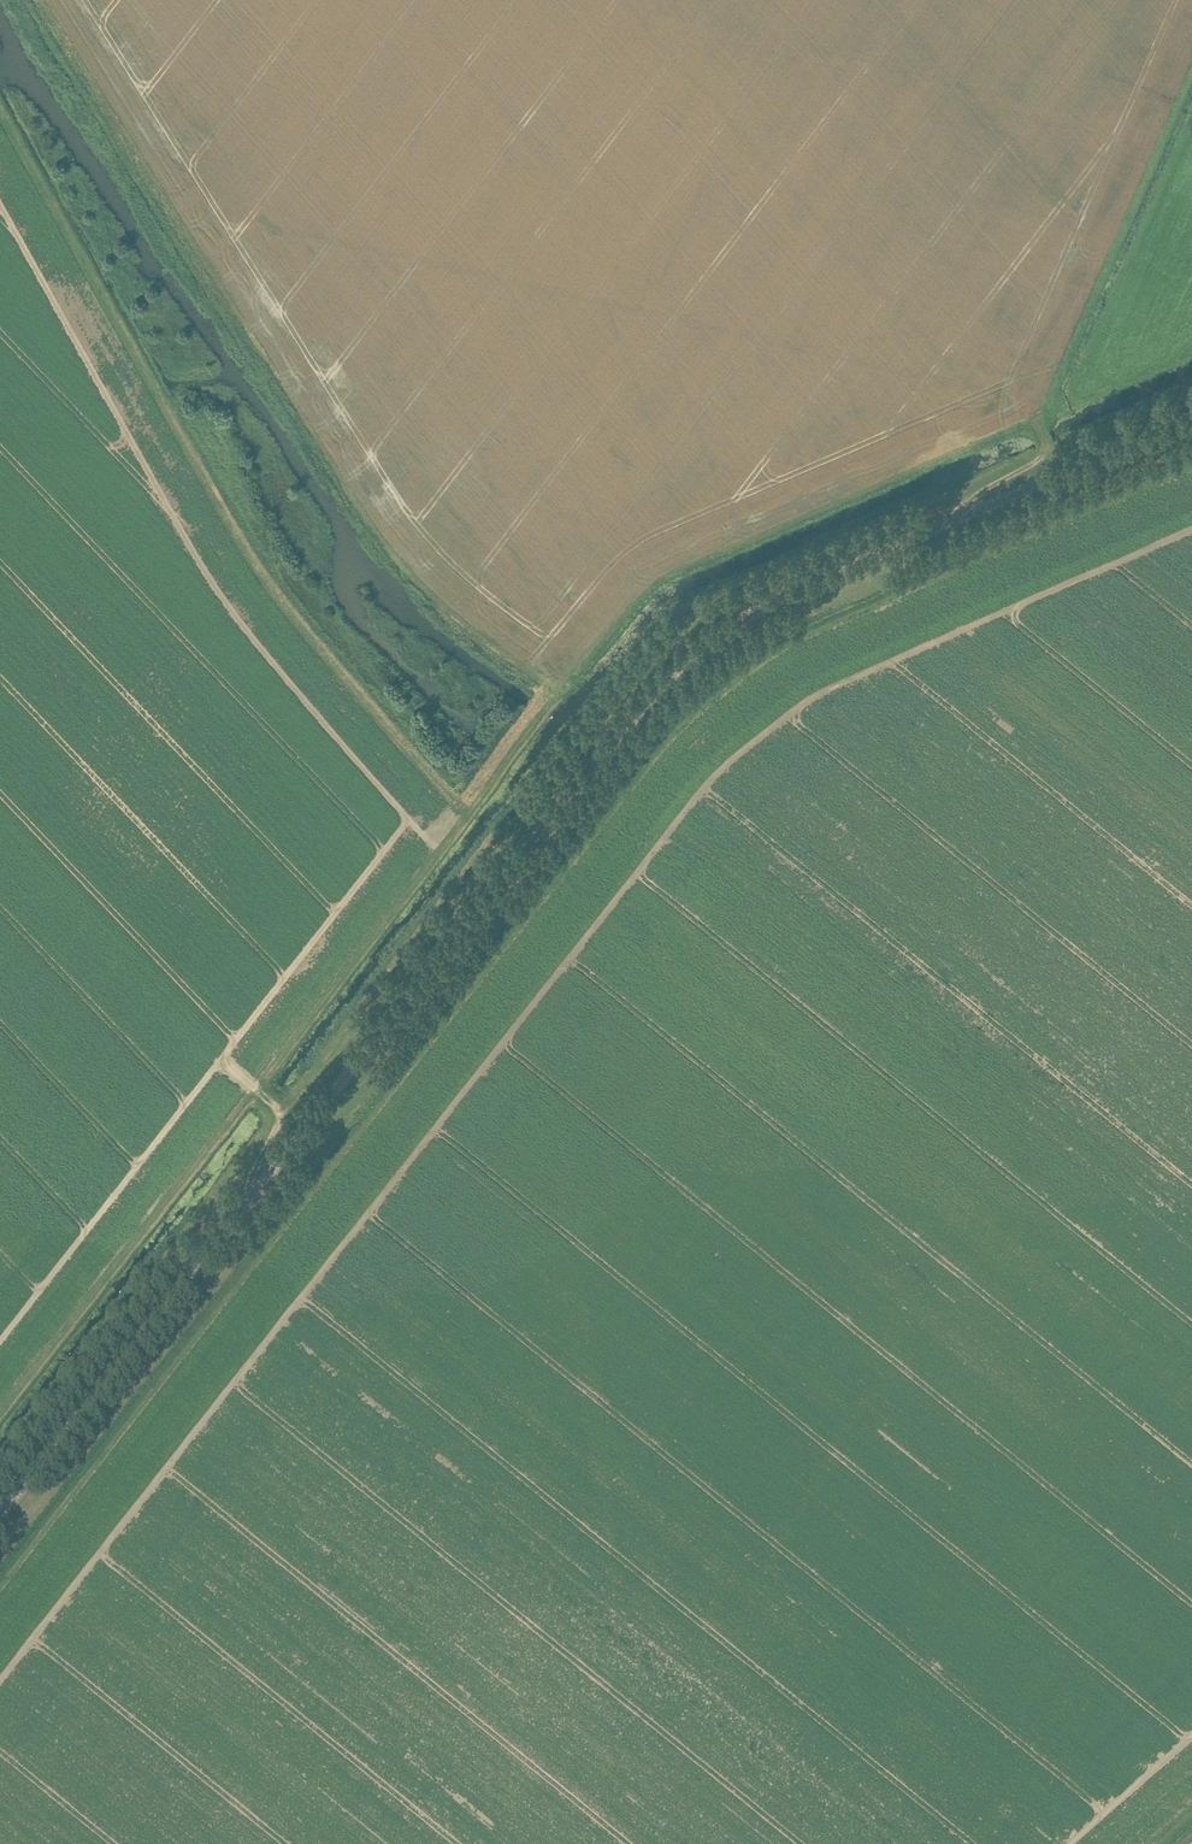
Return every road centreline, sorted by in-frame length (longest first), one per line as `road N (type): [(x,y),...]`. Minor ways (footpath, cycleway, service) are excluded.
road 1 (secondary): [(0,1516),(602,754),(678,671),(793,591),(1191,418)]

